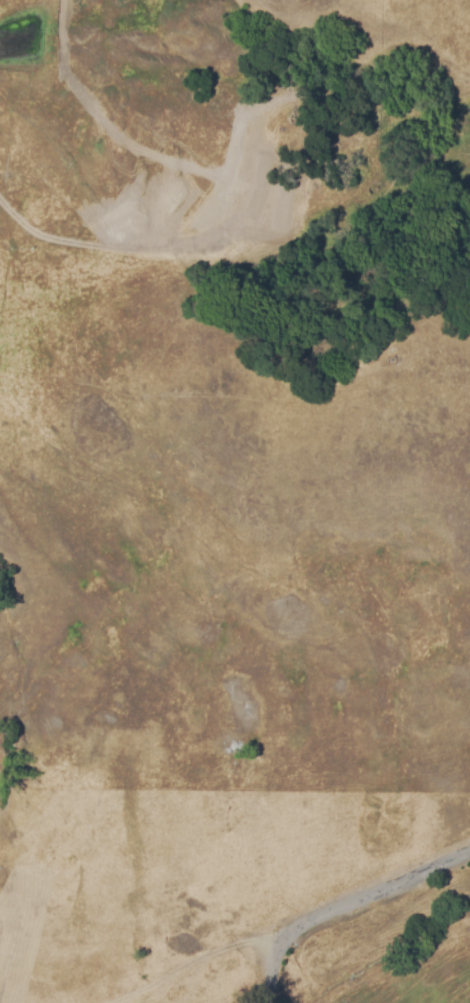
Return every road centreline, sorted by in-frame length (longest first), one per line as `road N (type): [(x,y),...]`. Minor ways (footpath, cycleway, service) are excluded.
road 1 (tertiary): [(469,851),(301,926),(278,955),(268,1002)]

